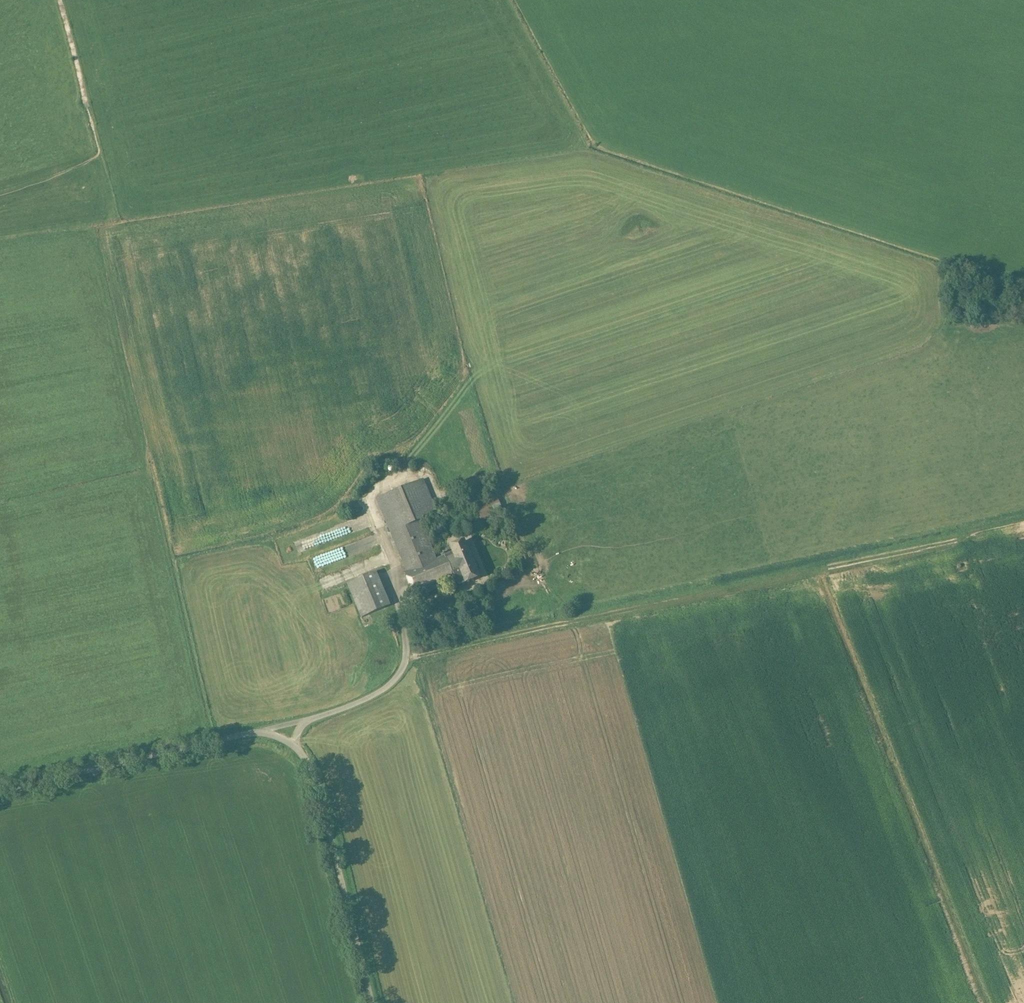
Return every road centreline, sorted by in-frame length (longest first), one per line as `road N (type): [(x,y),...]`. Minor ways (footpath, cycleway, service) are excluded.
road 1 (unclassified): [(372,1002),(319,791),(292,744),(241,735),(0,791)]

